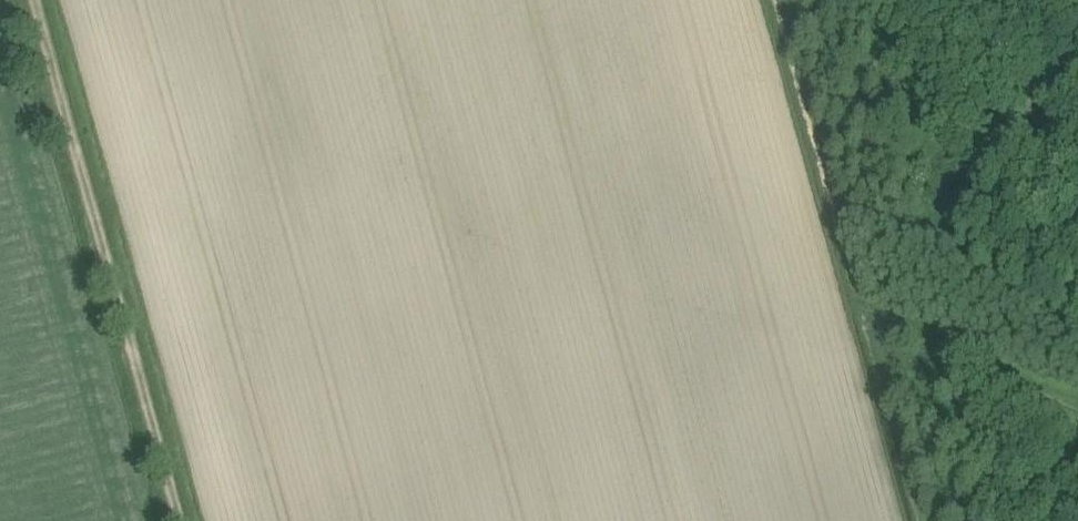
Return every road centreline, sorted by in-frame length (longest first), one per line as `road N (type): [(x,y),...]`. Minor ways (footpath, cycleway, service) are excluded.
road 1 (track): [(176,520),(32,0)]

